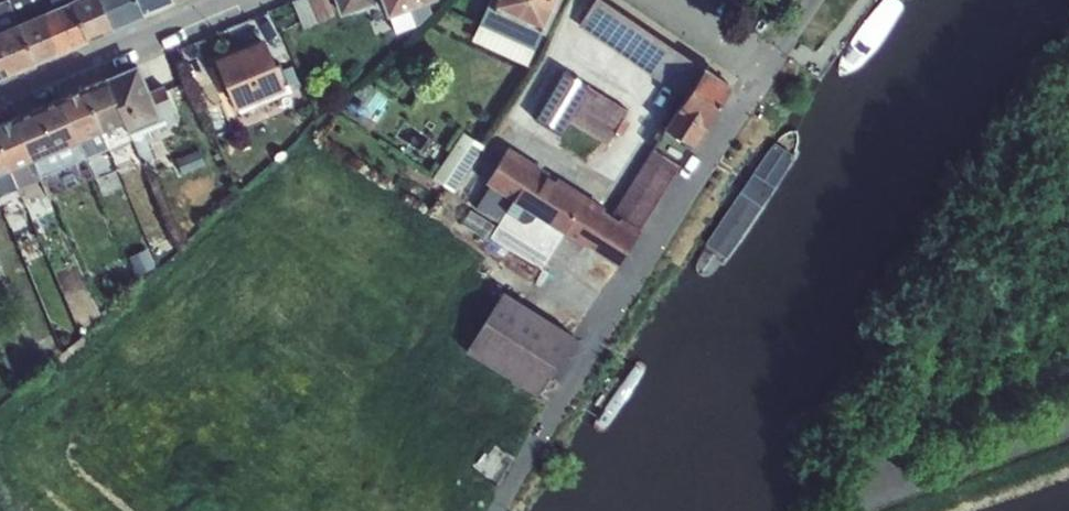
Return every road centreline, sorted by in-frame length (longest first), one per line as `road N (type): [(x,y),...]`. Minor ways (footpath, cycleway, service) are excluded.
road 1 (unclassified): [(761,74),(495,510)]
road 2 (residential): [(0,92),(217,0)]
road 3 (unclassified): [(875,497),(1068,428)]
road 4 (residential): [(648,0),(761,74)]

